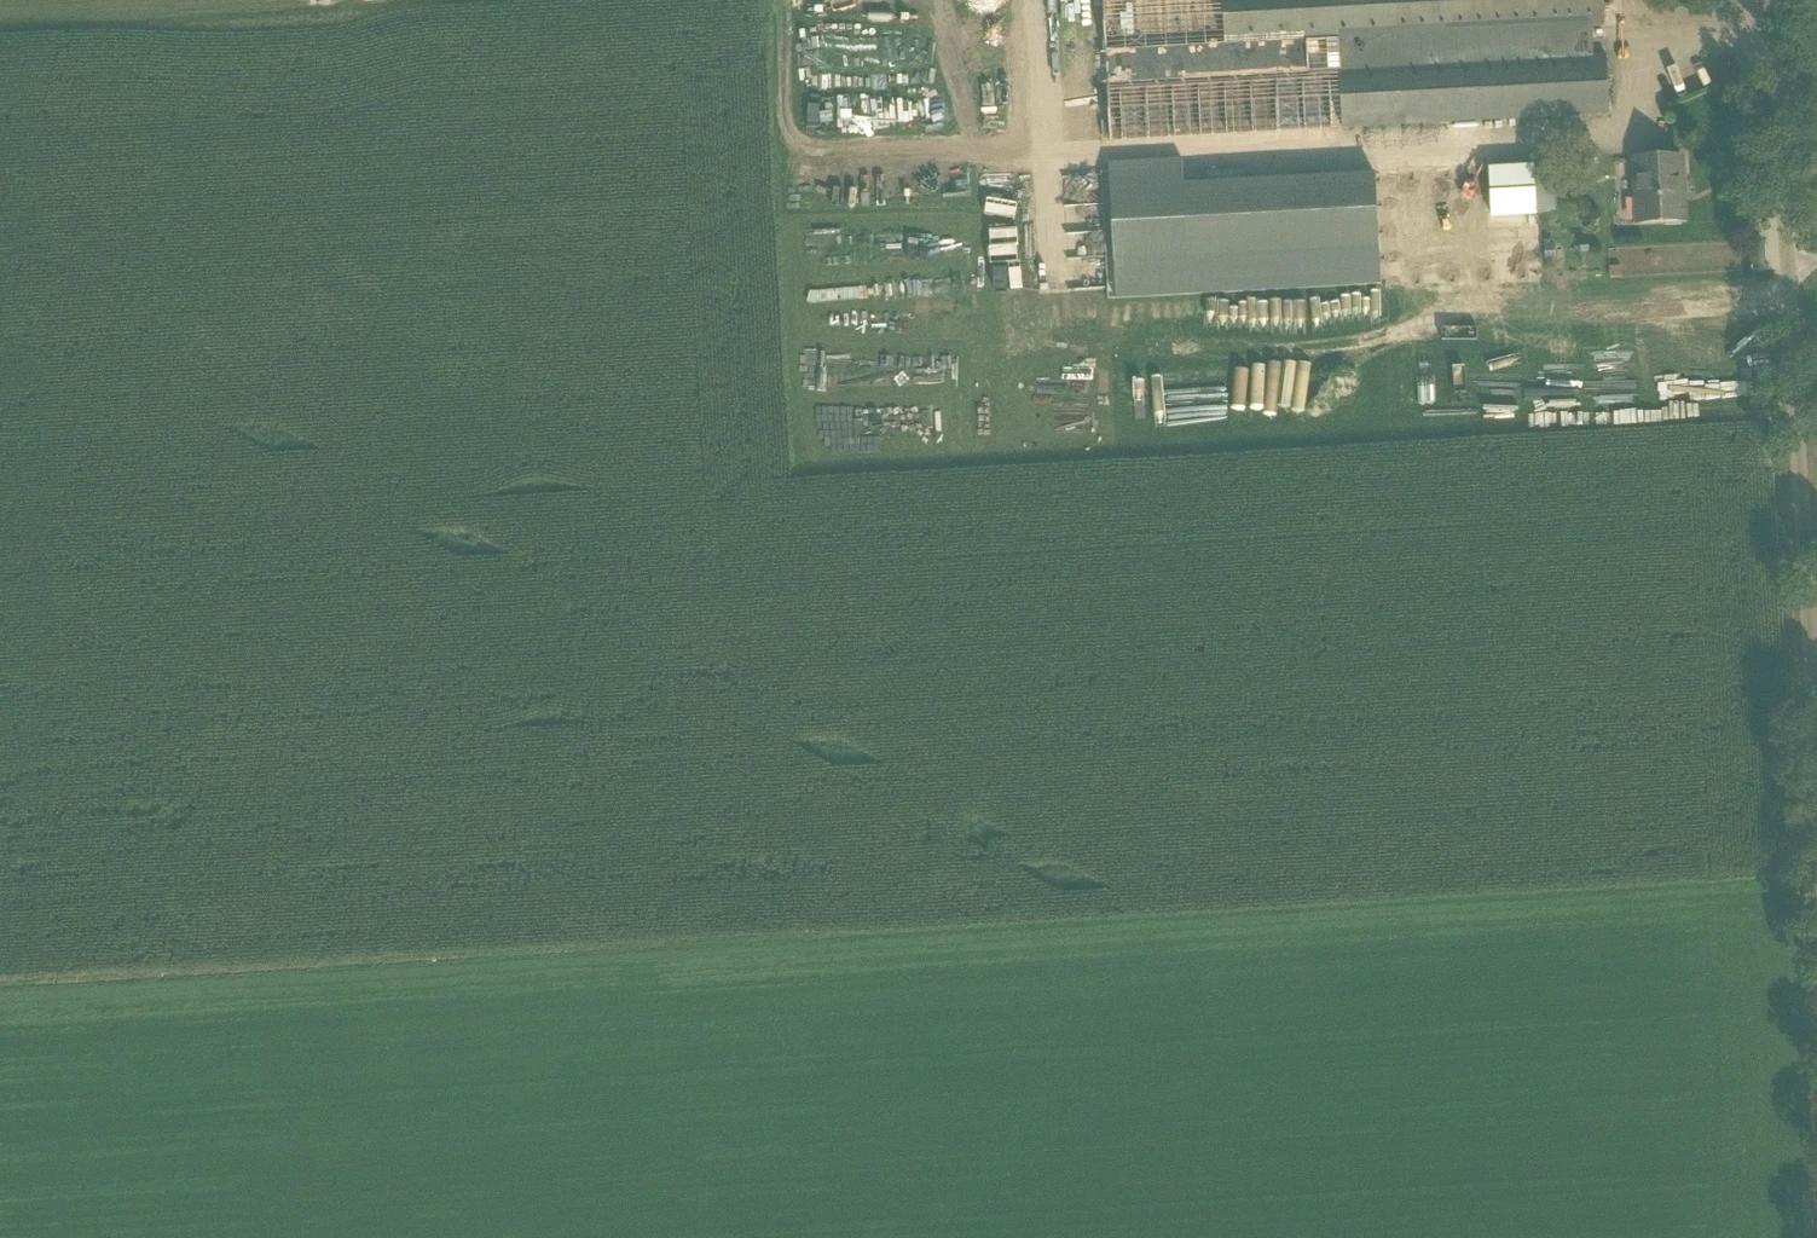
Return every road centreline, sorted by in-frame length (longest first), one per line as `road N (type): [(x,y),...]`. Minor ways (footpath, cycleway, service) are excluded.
road 1 (tertiary): [(1816,736),(1774,0)]

